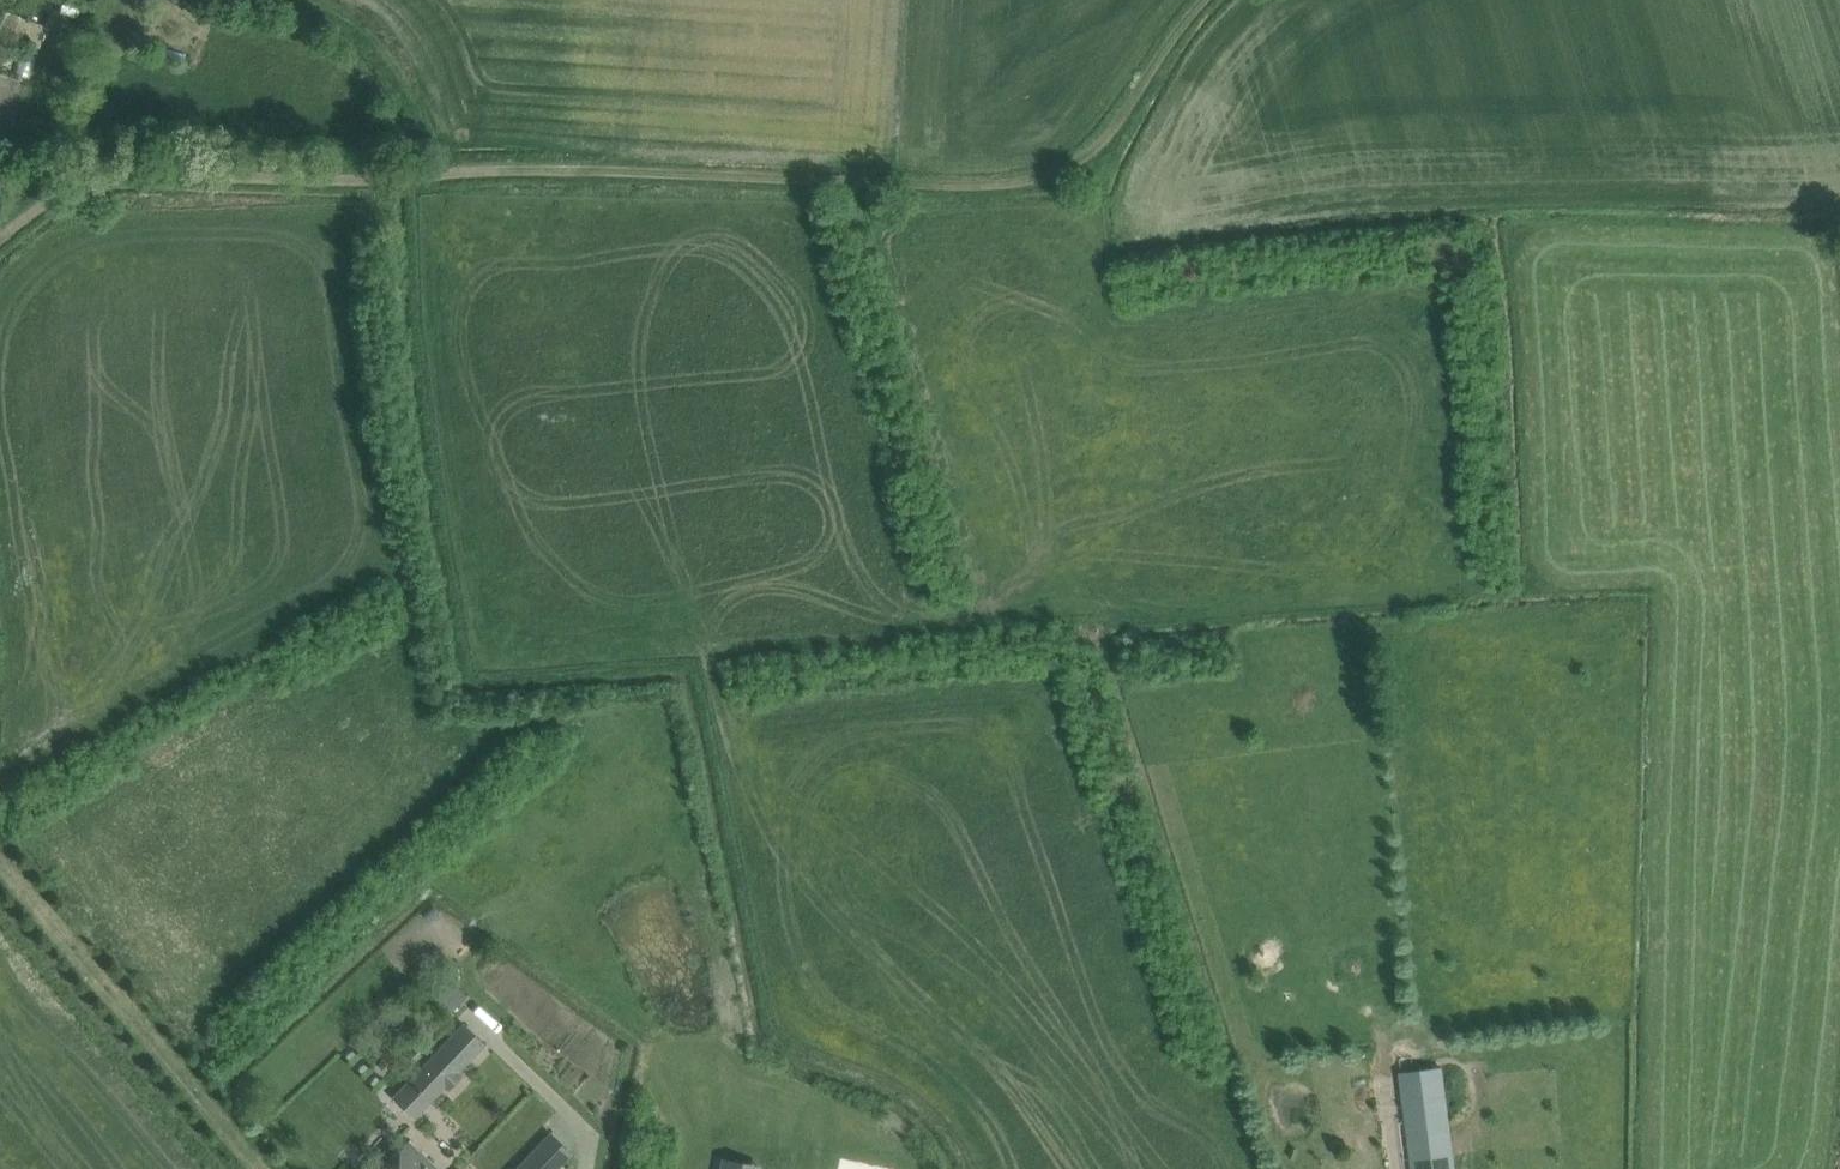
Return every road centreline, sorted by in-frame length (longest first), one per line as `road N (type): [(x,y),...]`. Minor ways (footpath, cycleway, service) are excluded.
road 1 (track): [(0,239),(58,195),(129,172),(1052,181),(1094,150),(1208,0)]

